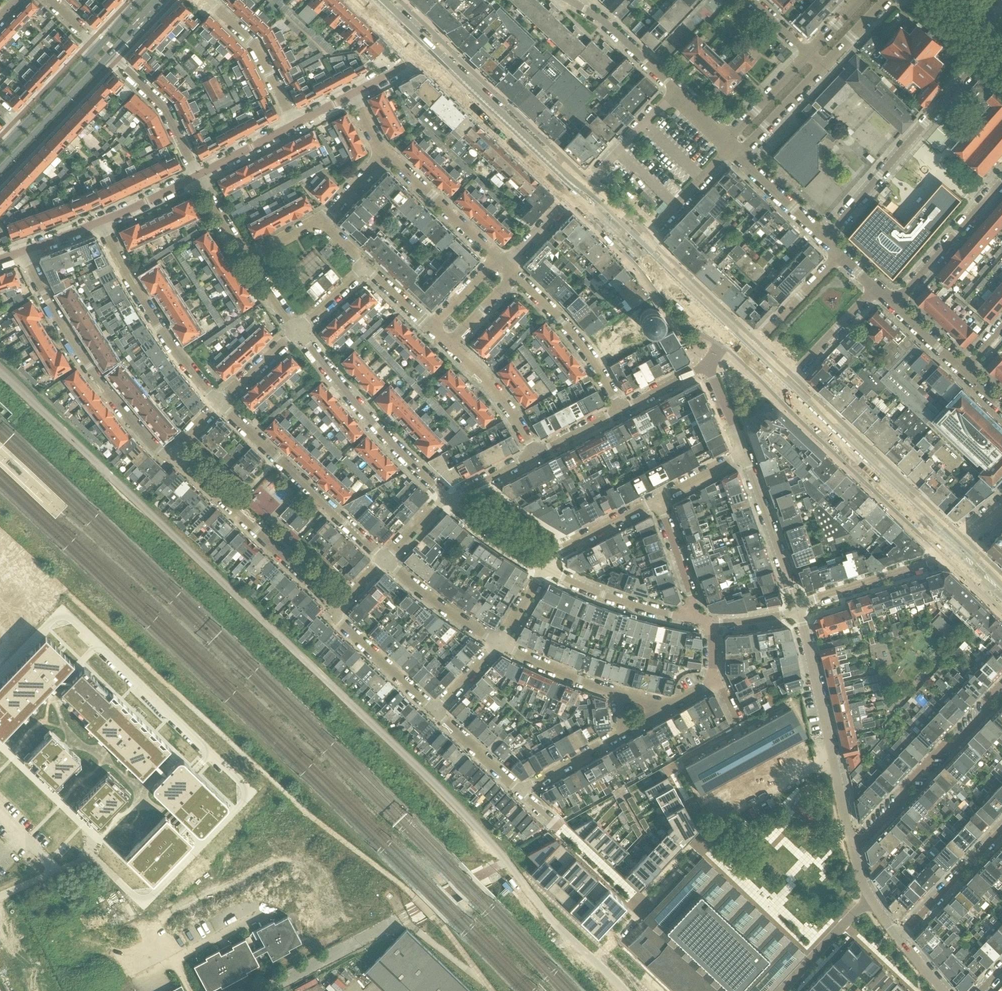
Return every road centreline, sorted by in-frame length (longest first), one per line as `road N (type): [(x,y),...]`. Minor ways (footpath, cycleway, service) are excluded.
road 1 (residential): [(93,856),(133,893),(150,897),(247,792),(70,618),(58,618),(10,664)]
road 2 (residential): [(681,778),(711,834),(640,906),(555,825)]
road 3 (residential): [(173,452),(158,448),(89,367),(25,251)]
road 4 (residential): [(854,845),(799,610)]
road 5 (residential): [(825,237),(983,57)]
road 6 (secondary): [(783,385),(956,548)]
road 7 (residential): [(385,559),(219,402)]
road 8 (residential): [(296,331),(448,499)]
road 9 (residential): [(337,608),(173,452)]
road 10 (residential): [(854,845),(1001,684)]
road 11 (residential): [(219,402),(159,328),(101,222)]
road 12 (secondary): [(445,65),(578,191)]
road 13 (residential): [(620,410),(581,344),(515,276)]
road 14 (residential): [(799,610),(956,548)]
road 15 (residential): [(743,454),(799,610)]
road 16 (residential): [(895,304),(1001,180)]
road 17 (secondary): [(0,171),(108,57)]
road 18 (residential): [(0,745),(100,840),(93,856)]
road 19 (residential): [(208,0),(254,44),(295,125)]
road 20 (residential): [(547,568),(634,605),(692,618)]
road 21 (residential): [(497,257),(384,153)]
road 22 (unclassified): [(268,990),(402,918)]
road 23 (residential): [(108,57),(166,111),(197,176)]
road 24 (residential): [(898,936),(1001,828)]
road 25 (residential): [(436,711),(339,621),(337,608)]
road 26 (residential): [(500,643),(420,593),(385,559)]
road 27 (residential): [(571,0),(670,82),(674,95)]
road 28 (residential): [(536,454),(507,405),(450,345)]
road 29 (residential): [(783,385),(877,286)]
road 30 (residential): [(638,247),(732,149)]
road 31 (residential): [(674,95),(578,191)]
road 32 (residential): [(841,254),(762,339),(744,347)]
road 33 (residential): [(547,568),(556,551),(658,499)]
road 34 (residential): [(619,692),(500,643)]
road 35 (residential): [(781,990),(869,899)]
road 36 (residential): [(692,618),(658,499)]
road 37 (residential): [(808,54),(725,143)]
road 38 (residential): [(740,157),(823,68)]
road 39 (residential): [(448,499),(547,568)]

